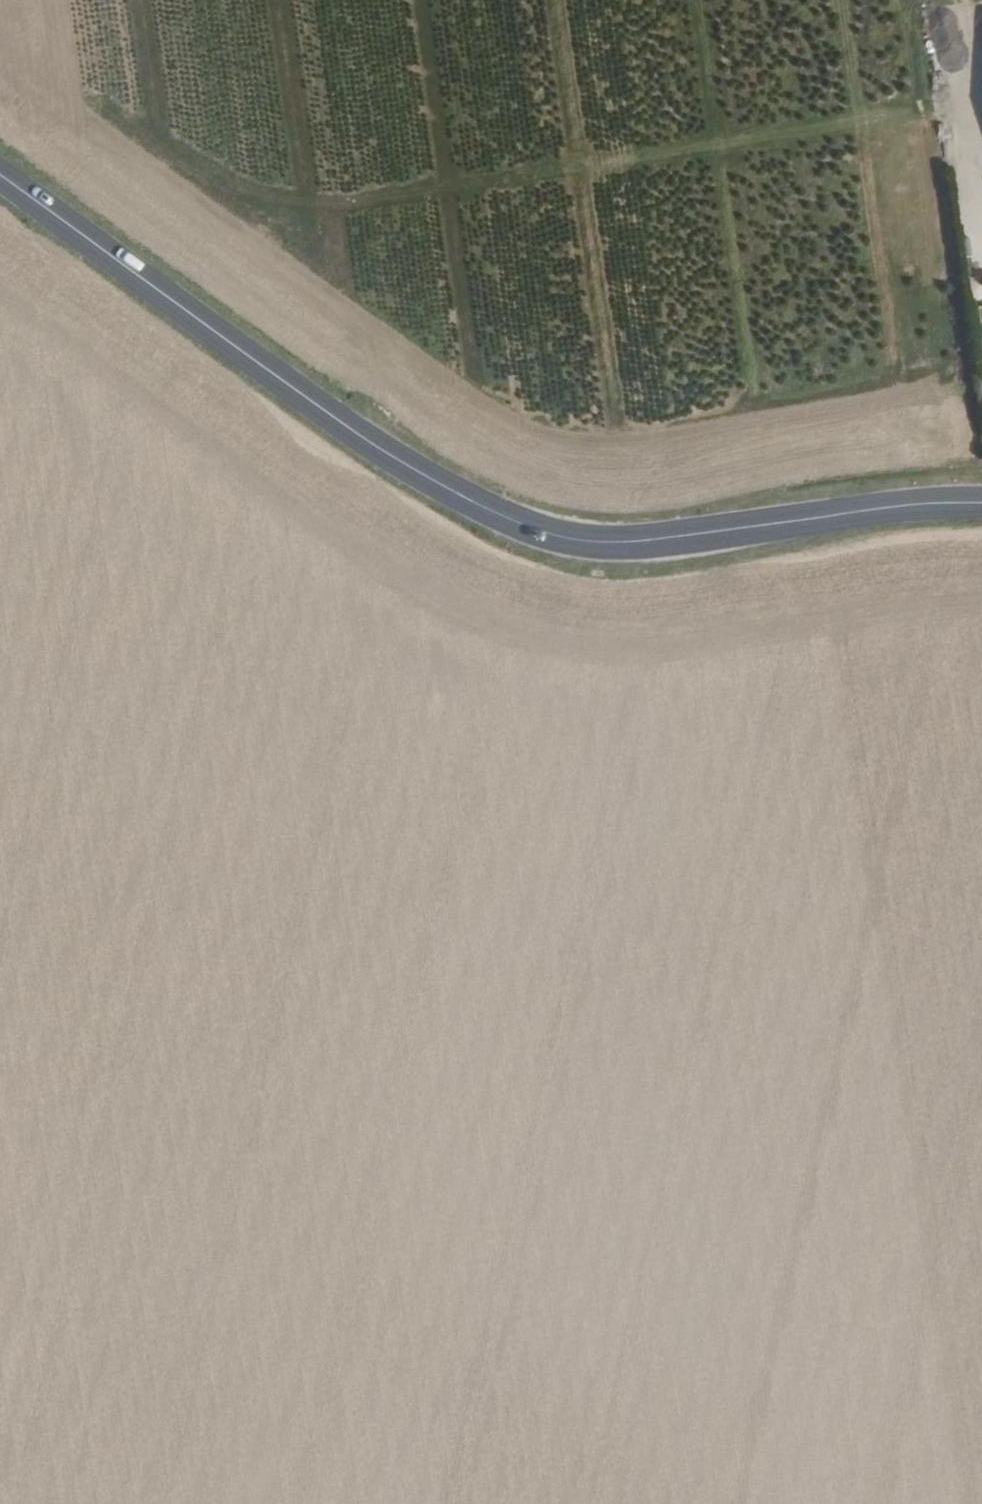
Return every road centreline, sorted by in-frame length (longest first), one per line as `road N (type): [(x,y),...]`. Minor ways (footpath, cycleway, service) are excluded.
road 1 (tertiary): [(981,501),(877,506),(615,546),(544,537),(474,506),(332,422),(0,176)]

